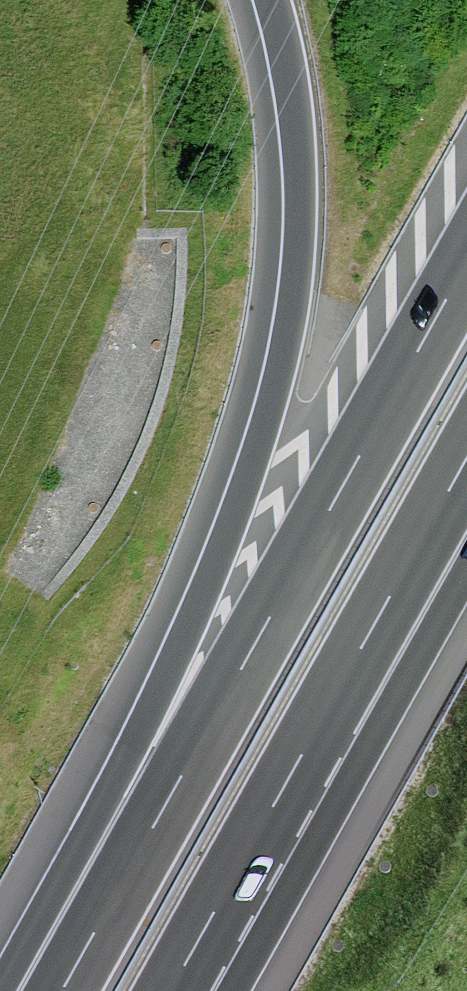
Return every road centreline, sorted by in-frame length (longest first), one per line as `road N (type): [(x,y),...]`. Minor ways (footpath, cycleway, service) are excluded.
road 1 (motorway): [(272,0),(299,135),(302,206),(290,329),(229,532),(54,990)]
road 2 (motorway): [(466,261),(61,990)]
road 3 (motorway): [(171,990),(321,720)]
road 4 (motorway): [(321,720),(466,458)]
road 5 (motorway): [(321,720),(466,519)]

